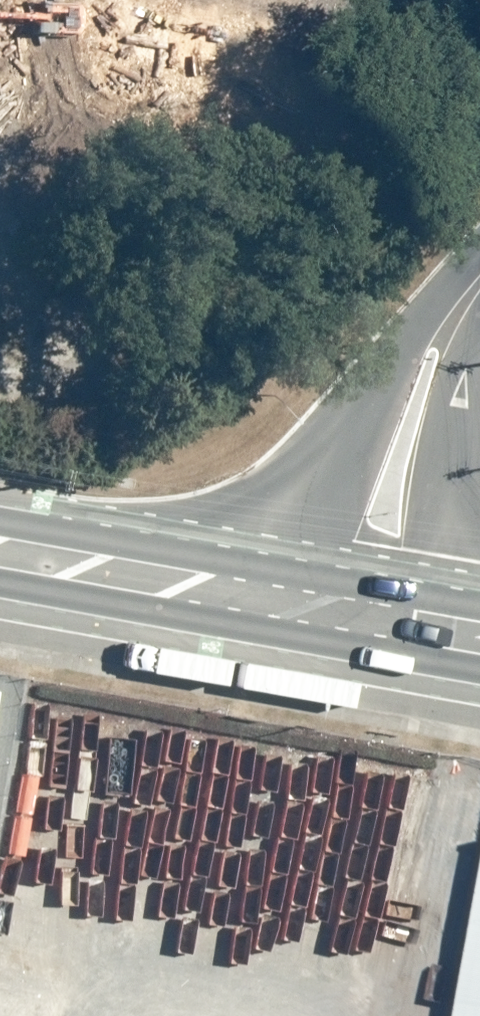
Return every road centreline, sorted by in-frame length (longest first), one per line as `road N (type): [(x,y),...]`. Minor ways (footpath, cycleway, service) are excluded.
road 1 (unclassified): [(56,563),(225,493),(297,430),(449,336)]
road 2 (secondary): [(395,625),(56,563)]
road 3 (unclassified): [(449,336),(426,390),(395,625)]

